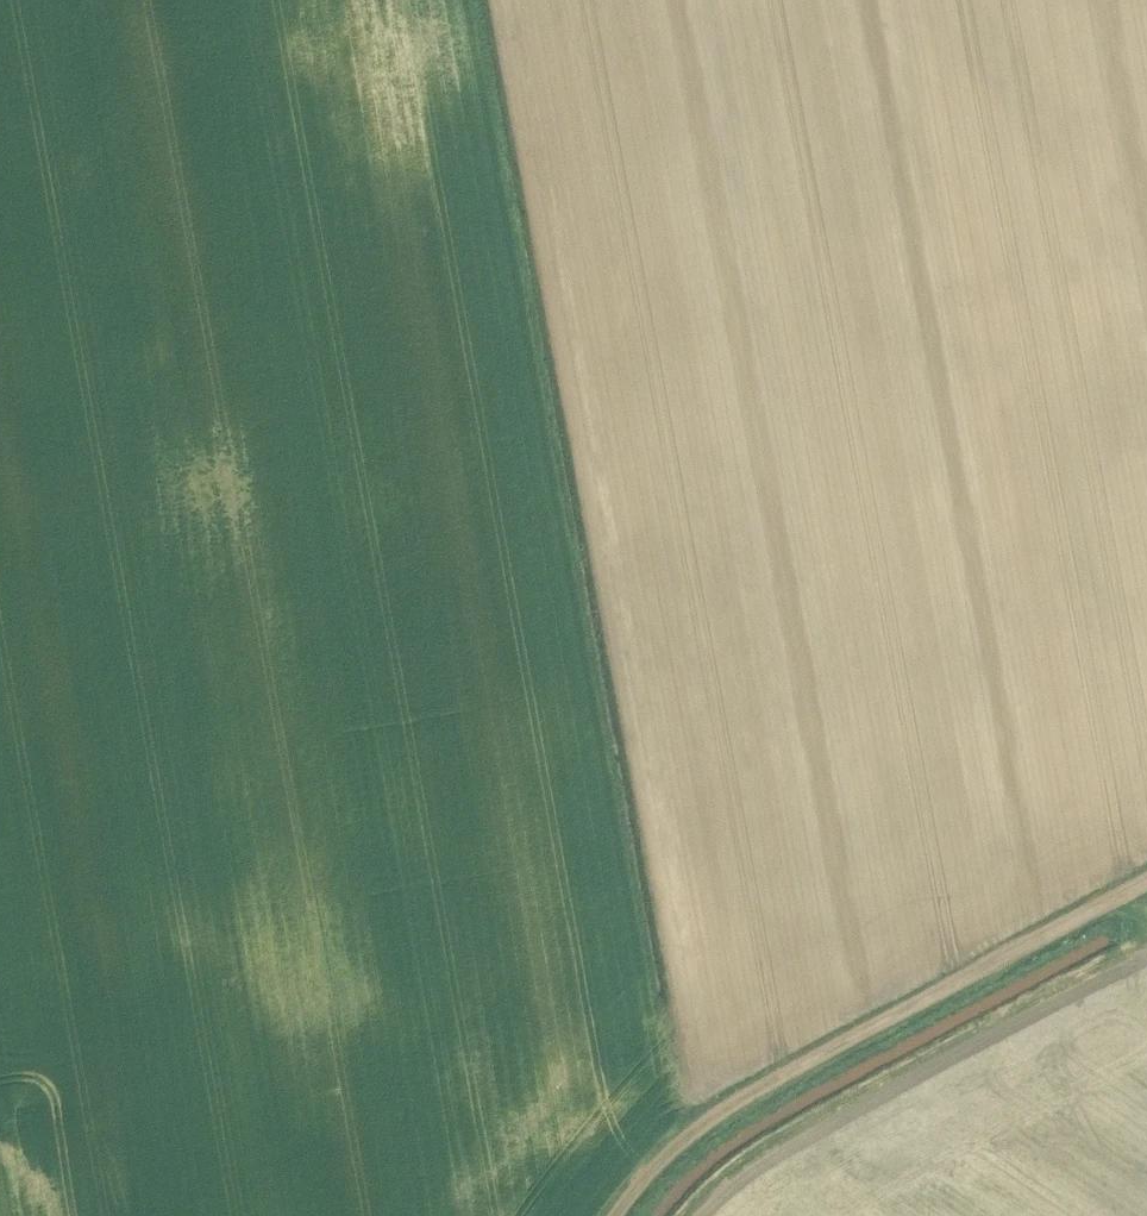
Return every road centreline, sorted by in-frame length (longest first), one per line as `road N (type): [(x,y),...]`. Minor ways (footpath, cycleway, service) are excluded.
road 1 (unclassified): [(617,1215),(685,1140),(741,1101),(1146,881)]

